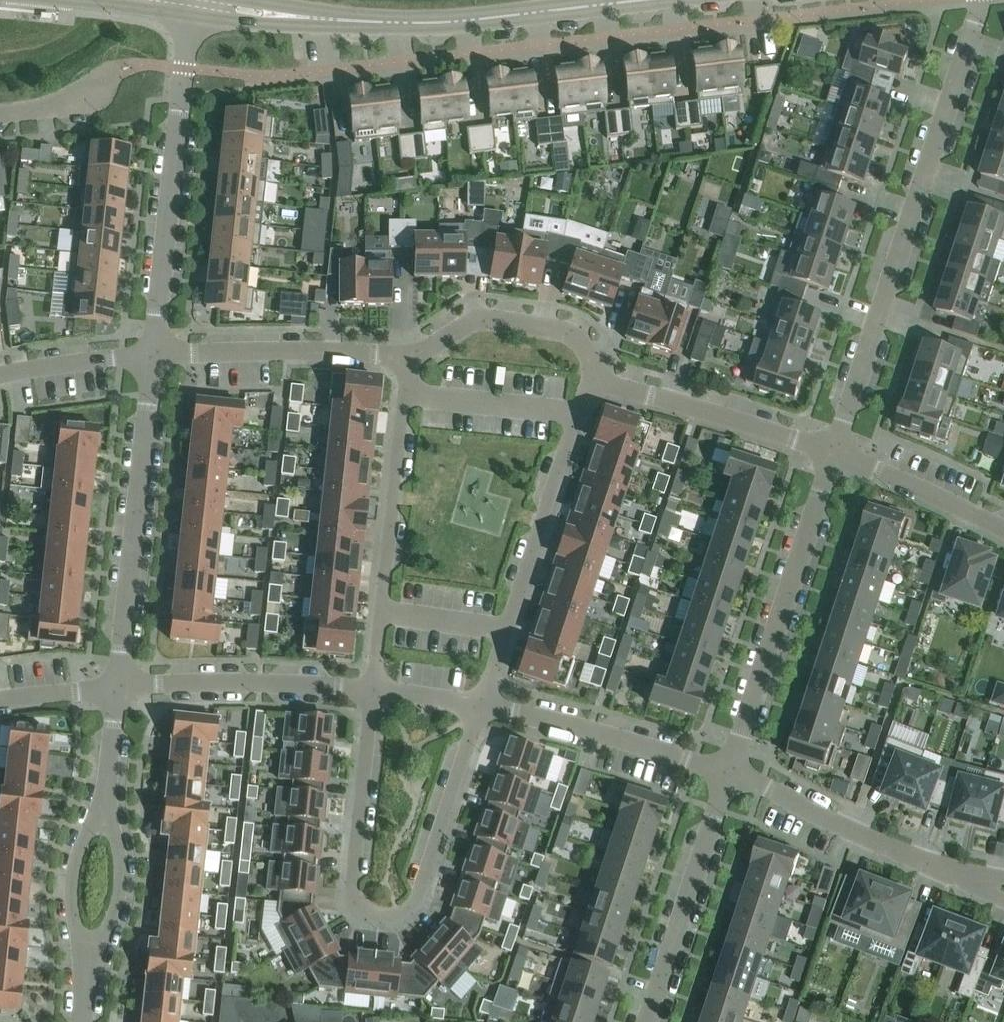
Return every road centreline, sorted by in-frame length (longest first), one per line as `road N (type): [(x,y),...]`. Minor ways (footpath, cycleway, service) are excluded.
road 1 (residential): [(370,688),(350,888),(357,909),(380,918),(403,914),(418,898),(483,706)]
road 2 (residential): [(980,0),(833,451)]
road 3 (residential): [(483,706),(592,378)]
road 4 (residential): [(190,13),(152,356)]
road 5 (residential): [(833,451),(727,774)]
road 6 (residential): [(152,356),(117,688)]
road 7 (residential): [(406,358),(370,688)]
road 8 (residential): [(111,743),(72,876),(81,1016)]
road 9 (residential): [(81,1016),(118,890),(111,743)]
road 10 (residential): [(727,774),(646,1021)]
road 11 (tertiary): [(385,22),(639,0)]
road 12 (residential): [(152,356),(406,358)]
road 13 (residential): [(483,706),(727,774)]
road 14 (residential): [(117,688),(370,688)]
road 15 (residential): [(592,378),(833,451)]
road 16 (residential): [(406,358),(488,318),(571,335),(588,354),(592,378)]
road 17 (residential): [(727,774),(909,857)]
road 18 (tertiary): [(190,13),(257,22),(385,22)]
road 19 (residential): [(833,451),(1003,530)]
road 20 (residential): [(0,375),(152,356)]
road 21 (tertiary): [(385,22),(251,0)]
road 22 (residential): [(113,76),(60,105),(0,114)]

